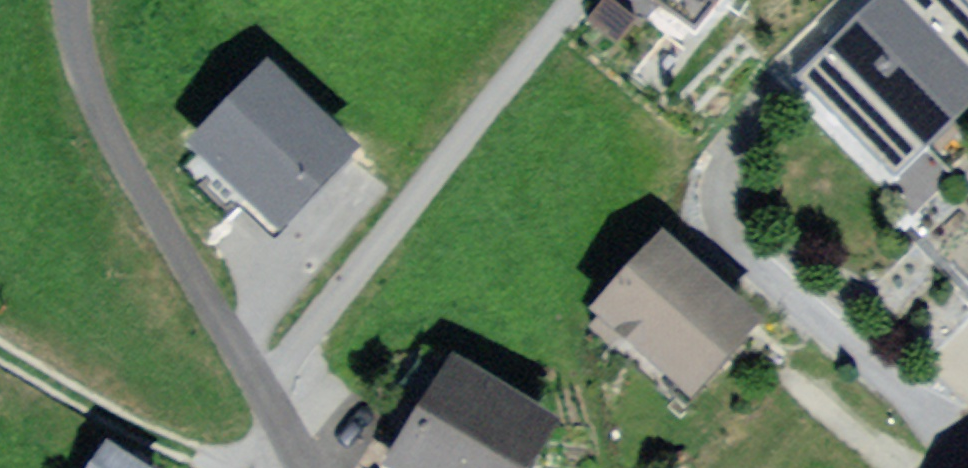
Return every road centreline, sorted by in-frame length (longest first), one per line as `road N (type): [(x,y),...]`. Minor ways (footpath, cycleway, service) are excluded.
road 1 (residential): [(307,467),(247,337),(104,94),(82,0)]
road 2 (residential): [(223,467),(53,386),(0,348)]

